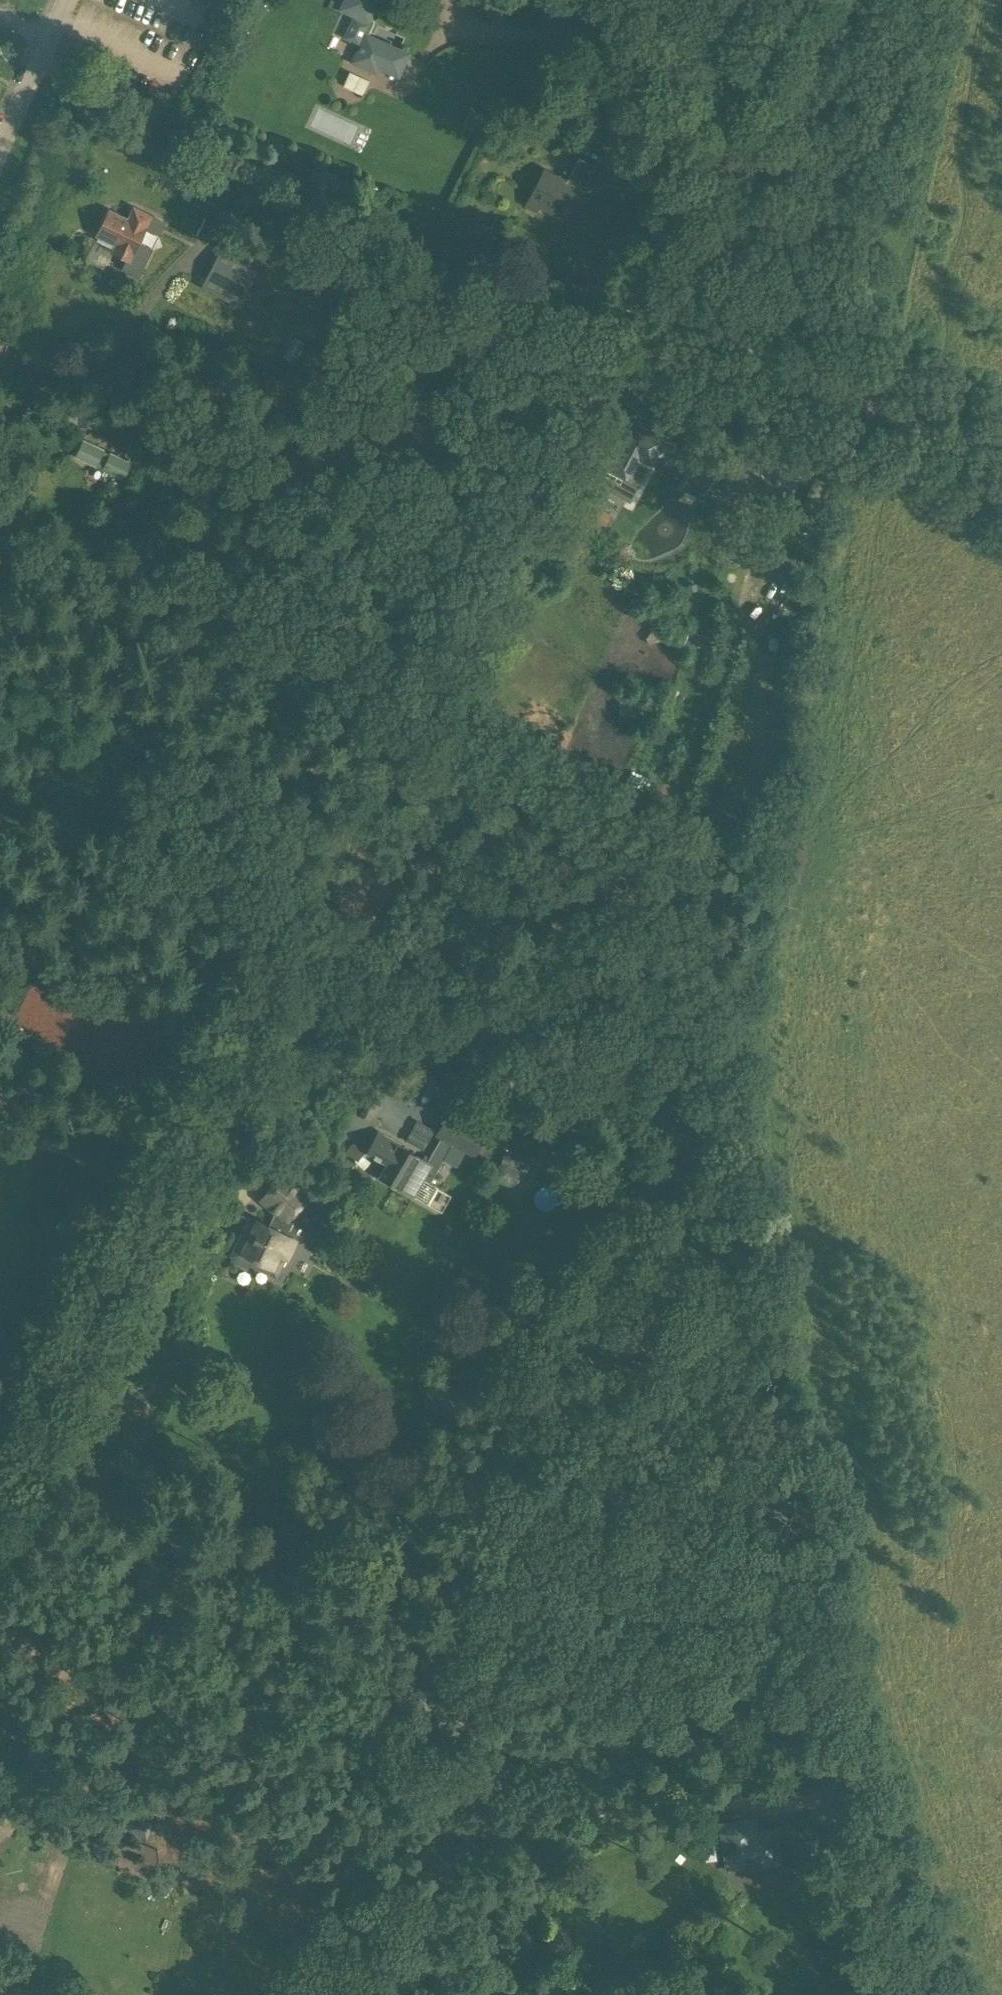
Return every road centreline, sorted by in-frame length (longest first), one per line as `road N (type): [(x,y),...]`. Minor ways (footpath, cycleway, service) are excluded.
road 1 (track): [(0,1489),(638,292)]
road 2 (track): [(619,328),(39,58)]
road 3 (track): [(0,511),(406,706)]
road 4 (track): [(1001,464),(638,292)]
road 5 (track): [(638,292),(794,0)]
road 6 (unclassified): [(0,149),(67,0)]

